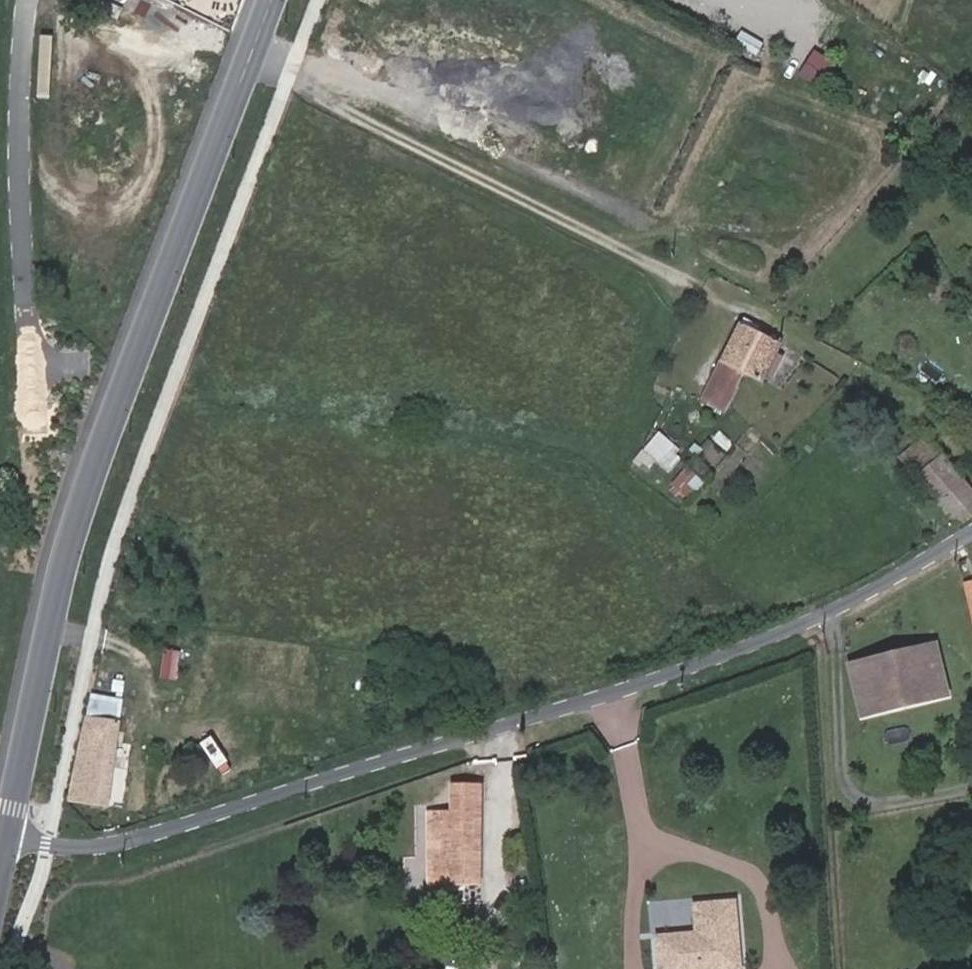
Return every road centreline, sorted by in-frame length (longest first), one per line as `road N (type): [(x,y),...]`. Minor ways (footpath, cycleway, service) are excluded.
road 1 (residential): [(971,529),(810,624),(144,835),(66,849),(6,842)]
road 2 (residential): [(6,842),(96,467),(272,0)]
road 3 (residential): [(31,371),(21,180),(28,0)]

